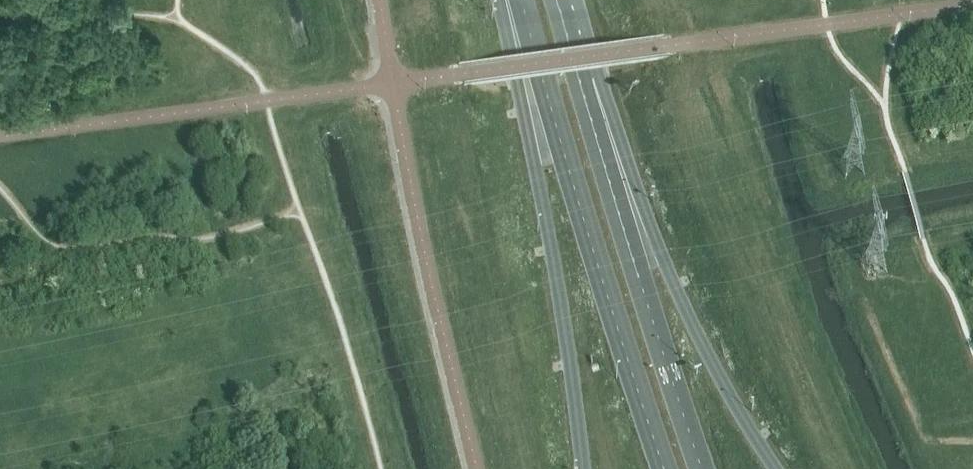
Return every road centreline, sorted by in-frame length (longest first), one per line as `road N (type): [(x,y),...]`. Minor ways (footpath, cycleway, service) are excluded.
road 1 (primary): [(781,468),(669,272),(577,0)]
road 2 (primary): [(706,468),(557,0)]
road 3 (primary): [(521,0),(666,468)]
road 4 (primary): [(500,0),(540,185),(583,468)]

